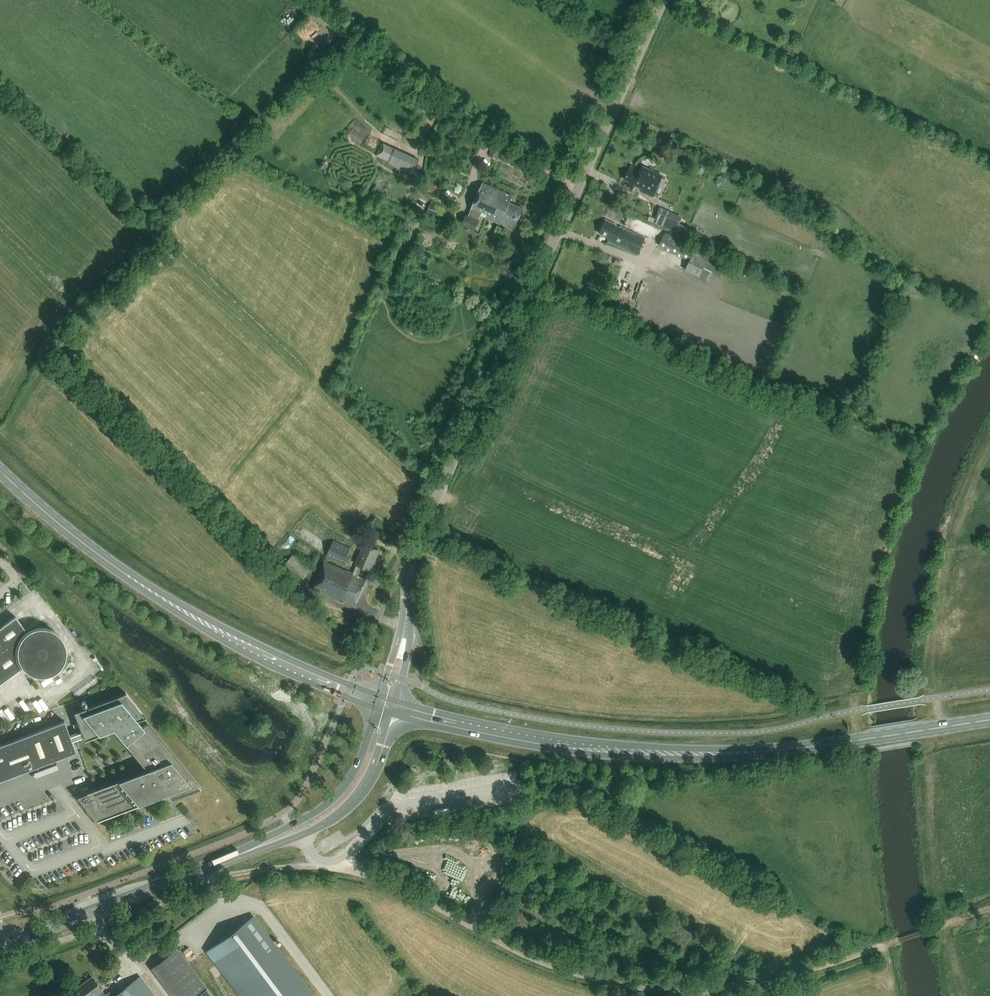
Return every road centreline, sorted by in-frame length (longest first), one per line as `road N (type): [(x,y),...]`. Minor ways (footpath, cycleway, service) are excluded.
road 1 (tertiary): [(407,611),(410,565),(425,523),(661,0)]
road 2 (track): [(899,941),(757,983),(646,989),(549,965),(420,897),(329,864)]
road 3 (primary): [(868,739),(665,753),(537,739),(395,707)]
road 4 (primary): [(379,702),(246,647),(173,606),(0,471)]
road 5 (tertiary): [(3,944),(294,831)]
road 6 (track): [(576,187),(338,30)]
road 7 (track): [(329,864),(232,874),(99,927)]
road 8 (tertiary): [(294,831),(317,827),(355,798),(375,769),(395,707)]
road 9 (tertiary): [(379,702),(346,786),(294,831)]
road 10 (primary): [(868,739),(989,720)]

